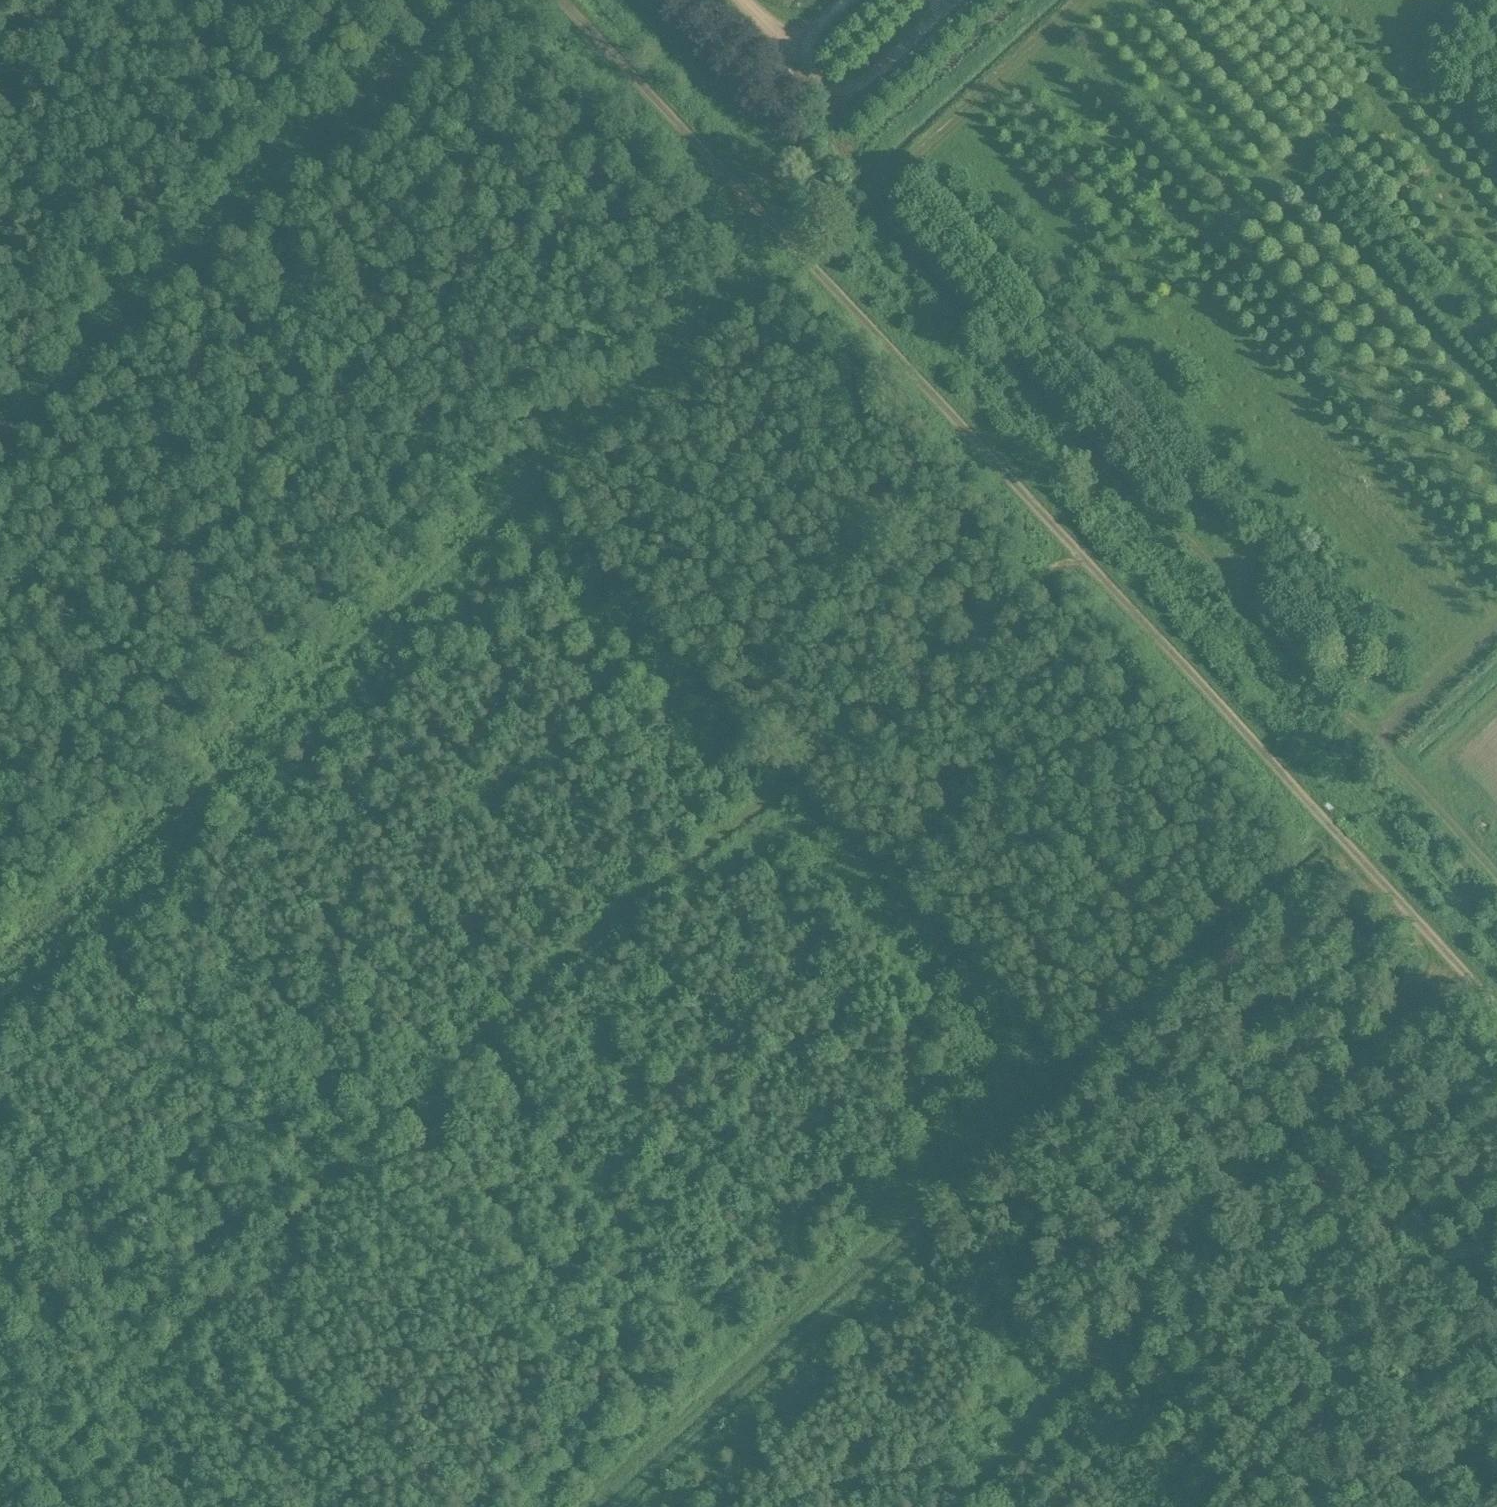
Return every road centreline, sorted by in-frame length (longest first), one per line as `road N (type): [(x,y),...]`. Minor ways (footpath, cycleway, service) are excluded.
road 1 (track): [(0,1506),(529,989),(1072,547)]
road 2 (track): [(1072,547),(562,0)]
road 3 (track): [(1437,963),(1412,968),(949,1506)]
road 4 (track): [(0,431),(479,0)]
road 5 (track): [(1337,832),(1072,547)]
road 6 (track): [(1496,1025),(1437,963),(1337,832)]

